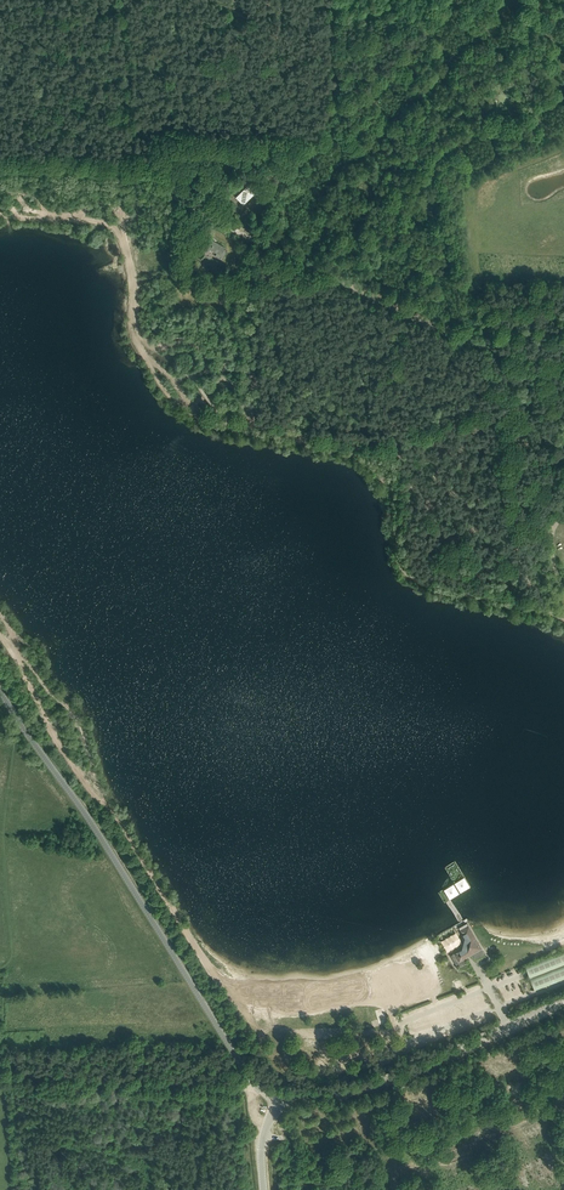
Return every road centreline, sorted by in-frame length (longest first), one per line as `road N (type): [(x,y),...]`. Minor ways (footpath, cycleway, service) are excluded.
road 1 (unclassified): [(563,352),(456,341),(134,172),(0,168)]
road 2 (unclassified): [(279,1100),(249,1077),(0,690)]
road 3 (unclassified): [(279,1100),(386,1078),(563,1000)]
road 4 (track): [(253,1083),(0,1077)]

